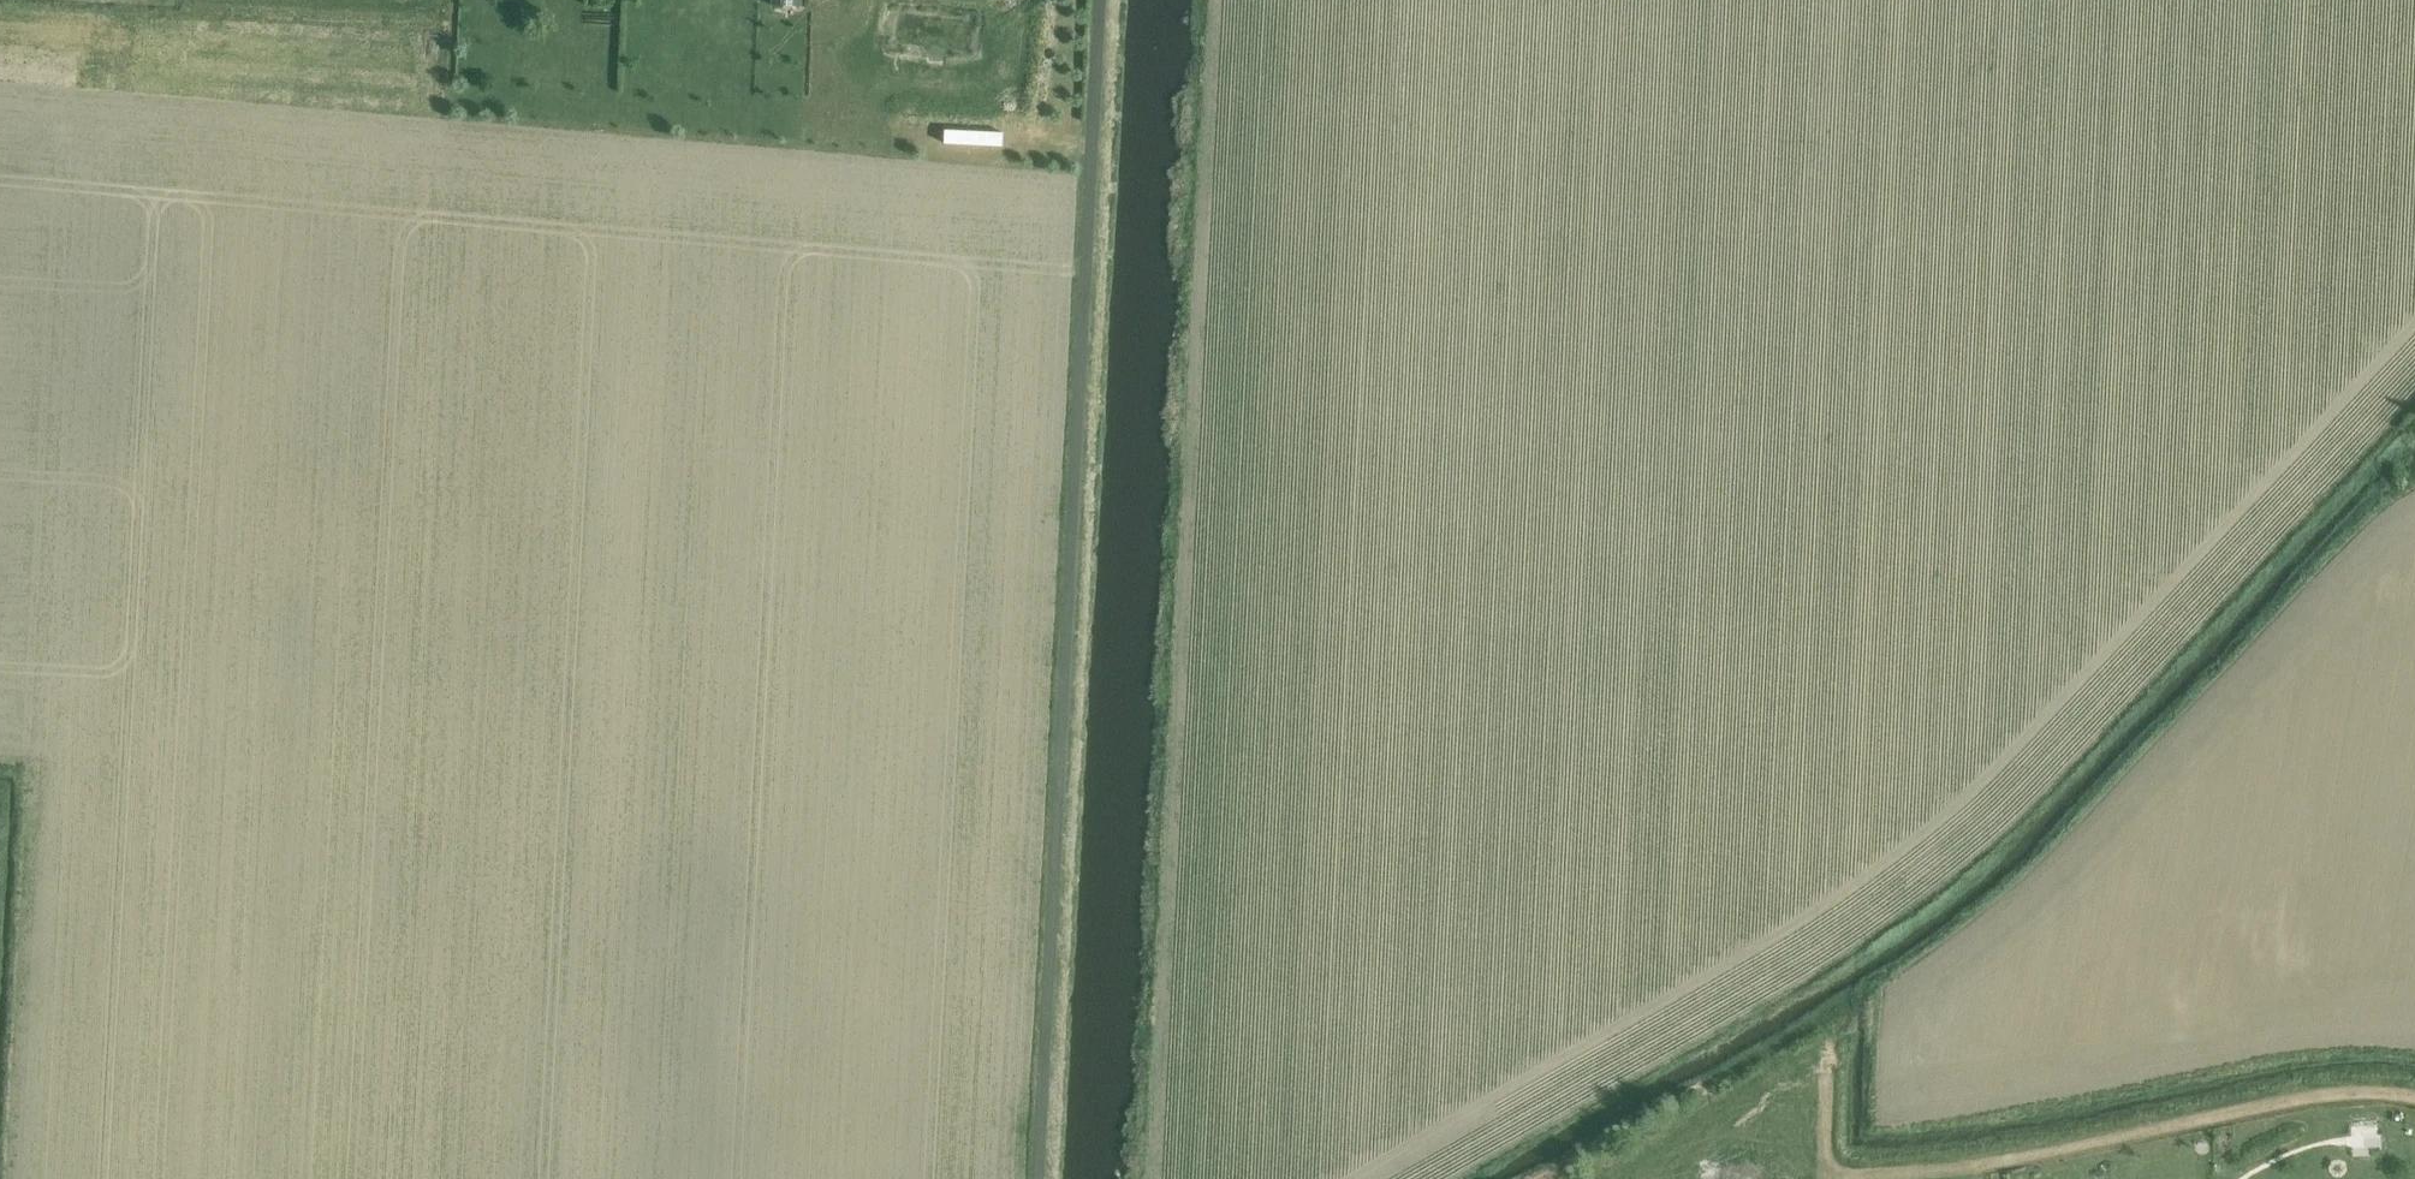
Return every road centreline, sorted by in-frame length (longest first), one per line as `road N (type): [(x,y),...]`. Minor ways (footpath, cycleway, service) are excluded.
road 1 (unclassified): [(1043,1178),(1101,0)]
road 2 (unknown): [(2414,1043),(2350,1033),(2391,754)]

